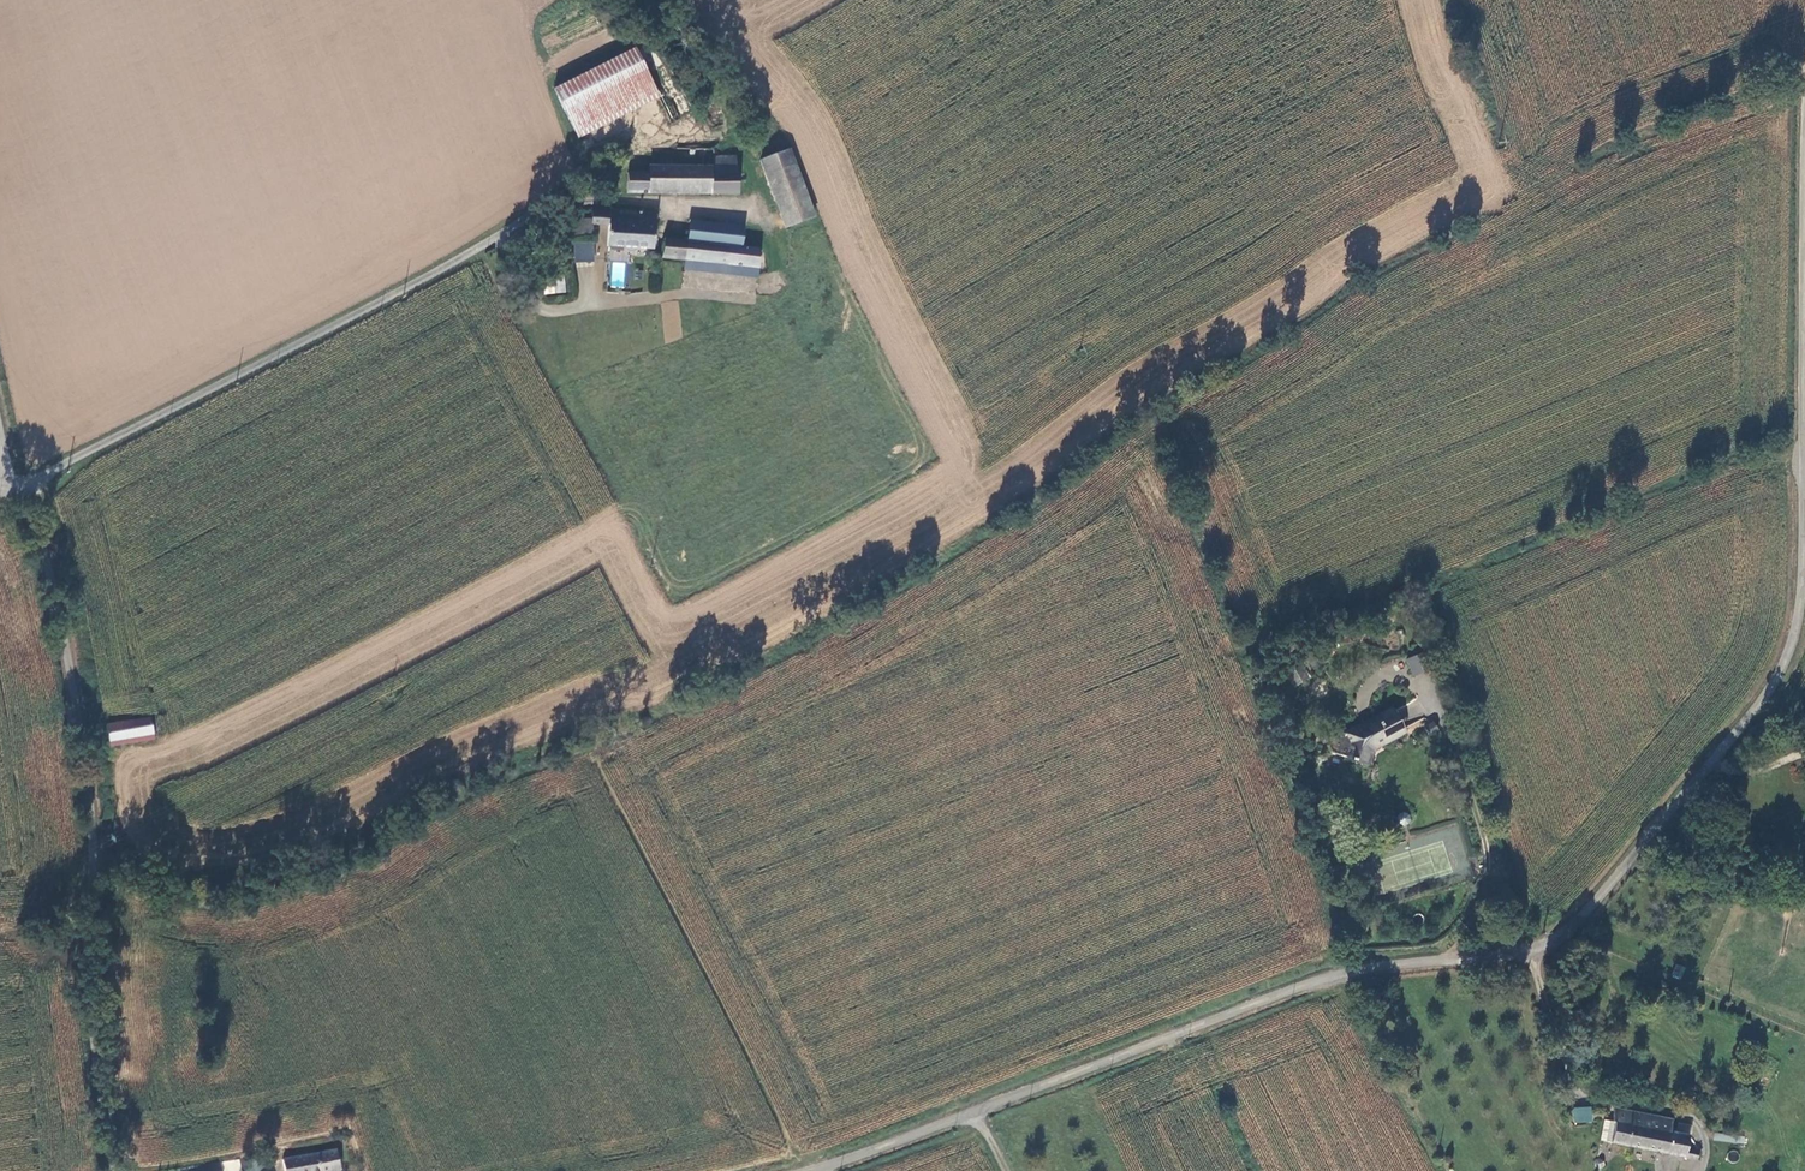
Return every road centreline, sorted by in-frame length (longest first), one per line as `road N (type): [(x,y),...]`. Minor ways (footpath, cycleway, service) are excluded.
road 1 (unclassified): [(794,1170),(1327,977),(1501,955),(1543,945),(1577,921),(1766,691),(1796,618),(1804,87)]
road 2 (residential): [(111,1170),(84,923),(91,869),(79,734),(54,589),(18,488)]

